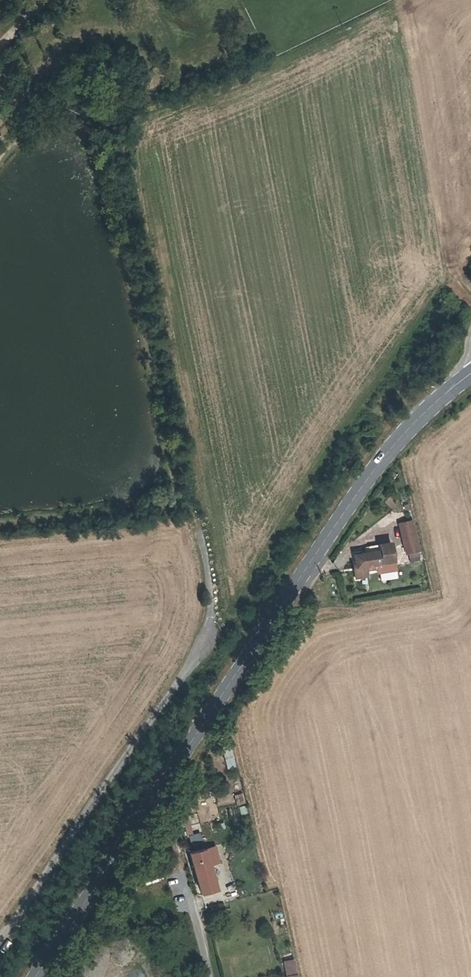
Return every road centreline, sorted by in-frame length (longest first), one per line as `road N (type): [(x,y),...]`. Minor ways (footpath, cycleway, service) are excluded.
road 1 (secondary): [(470,376),(374,472),(323,542),(36,976)]
road 2 (track): [(0,941),(212,621),(200,528)]
road 3 (track): [(203,543),(210,517),(134,128)]
road 4 (track): [(0,111),(75,40),(130,26),(143,0)]
road 5 (residential): [(171,839),(209,976)]

